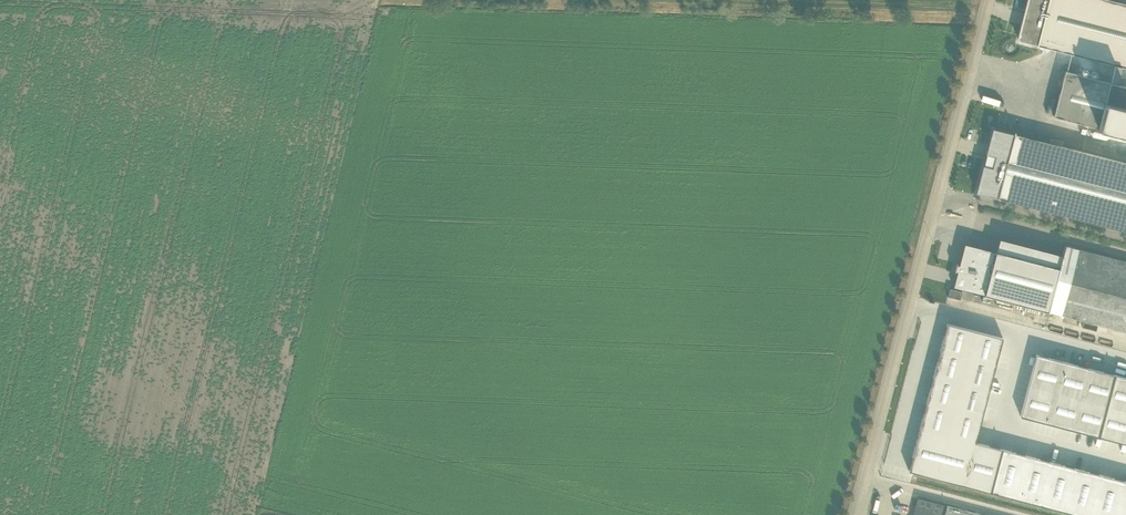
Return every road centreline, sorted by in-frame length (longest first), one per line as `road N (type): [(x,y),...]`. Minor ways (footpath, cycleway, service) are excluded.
road 1 (unclassified): [(854,514),(988,0)]
road 2 (track): [(986,11),(579,0)]

